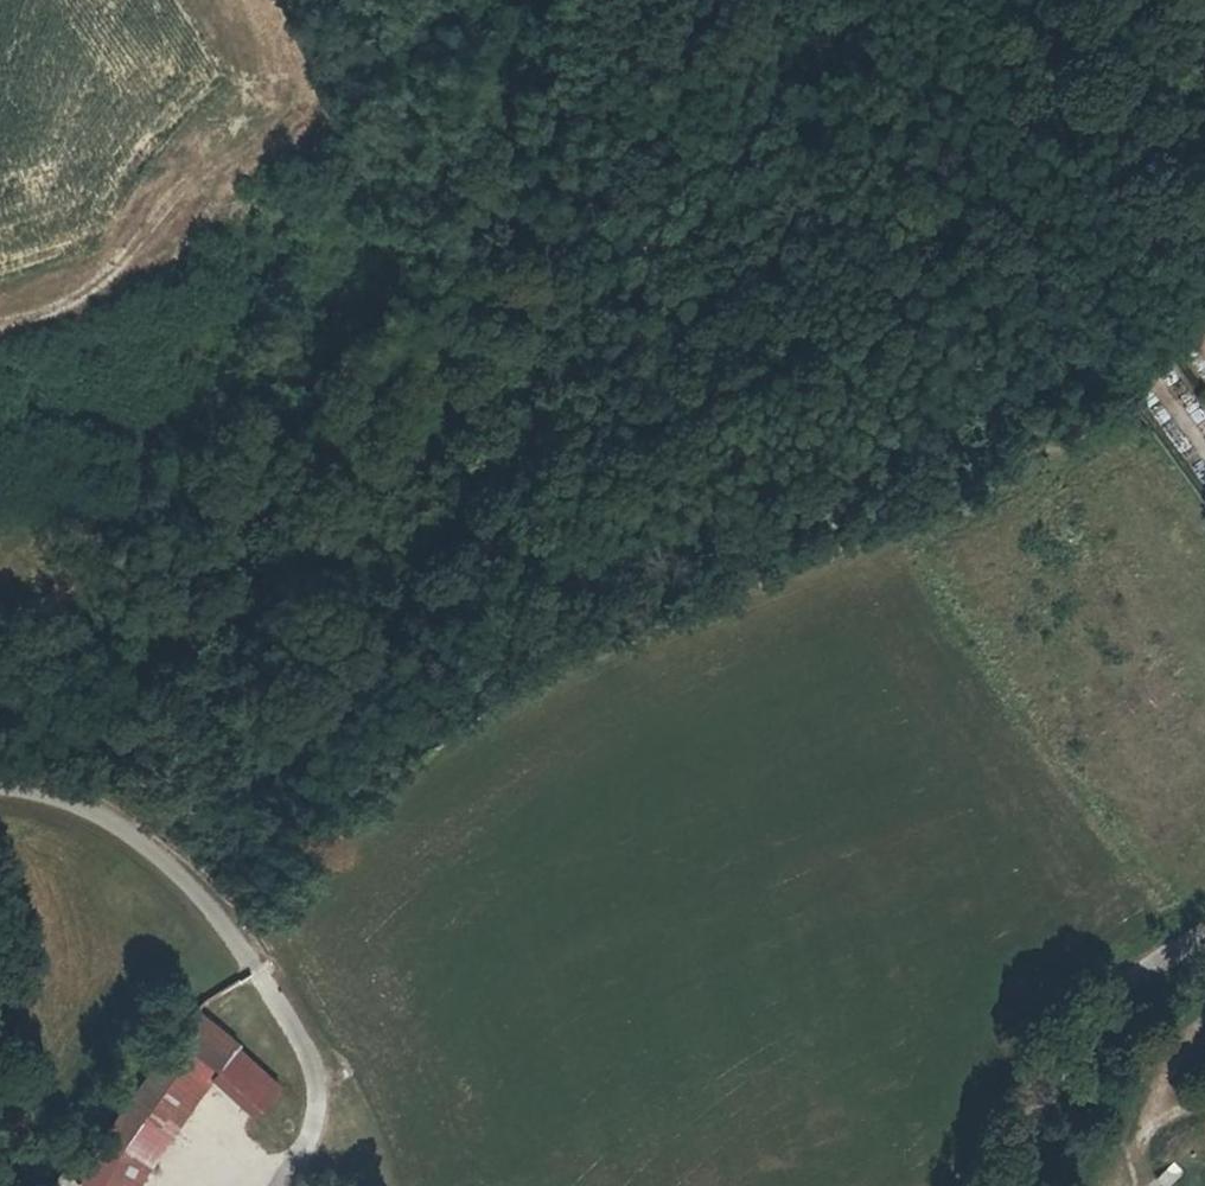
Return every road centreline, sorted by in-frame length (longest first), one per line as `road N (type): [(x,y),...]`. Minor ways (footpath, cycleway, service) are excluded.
road 1 (unclassified): [(0,786),(27,788),(114,821),(194,890),(258,971),(311,1059),(318,1103),(284,1185)]
road 2 (unclassified): [(1013,1185),(1090,1022),(1173,948),(1204,933)]
road 3 (track): [(0,324),(32,319),(130,270),(181,178)]

